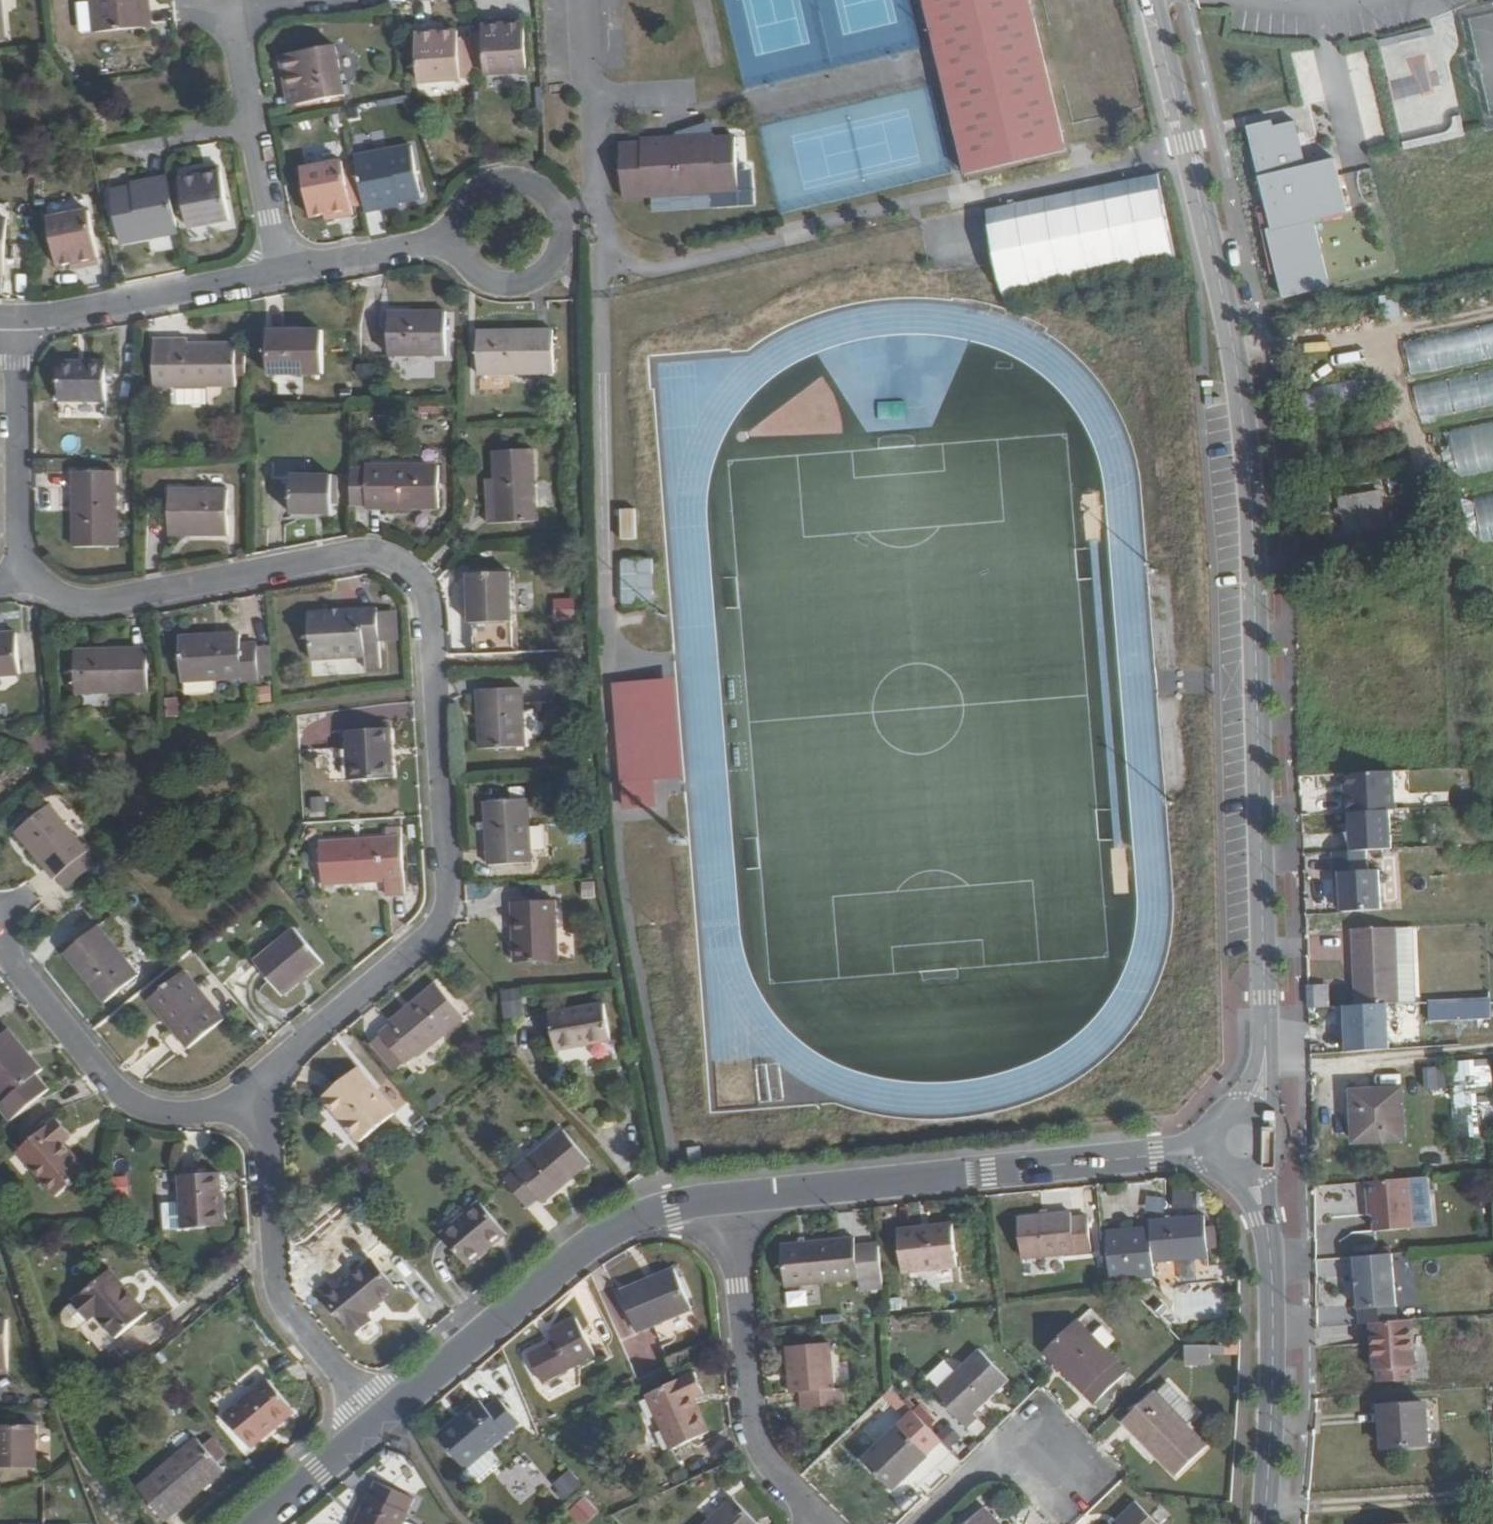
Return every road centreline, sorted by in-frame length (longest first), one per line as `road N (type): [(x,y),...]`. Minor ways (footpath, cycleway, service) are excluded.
road 1 (tertiary): [(1151,0),(1228,317),(1249,465),(1266,1038)]
road 2 (residential): [(27,572),(70,600),(102,602),(366,550),(399,560),(426,591),(446,903),(422,942),(276,1066),(263,1108)]
road 3 (residential): [(1213,1142),(728,1199)]
road 4 (residential): [(728,1199),(671,1209),(594,1239),(376,1421)]
road 5 (tertiary): [(1263,1523),(1271,1264),(1248,1171)]
road 6 (residential): [(263,1108),(277,1287),(376,1421)]
road 7 (residential): [(728,1199),(753,1433),(776,1474),(818,1520)]
road 8 (residential): [(0,945),(112,1083),(141,1104),(173,1114),(263,1108)]
road 9 (residential): [(462,205),(504,178),(537,186),(559,212),(561,248),(540,277),(504,286),(471,271),(455,238)]
road 10 (residential): [(15,316),(280,272)]
road 11 (residential): [(232,10),(280,272)]
road 12 (residential): [(15,316),(17,532),(27,572)]
road 13 (residential): [(280,272),(455,238)]
road 14 (residential): [(1060,1463),(991,1455),(919,1523)]
road 15 (residential): [(376,1421),(256,1523)]

